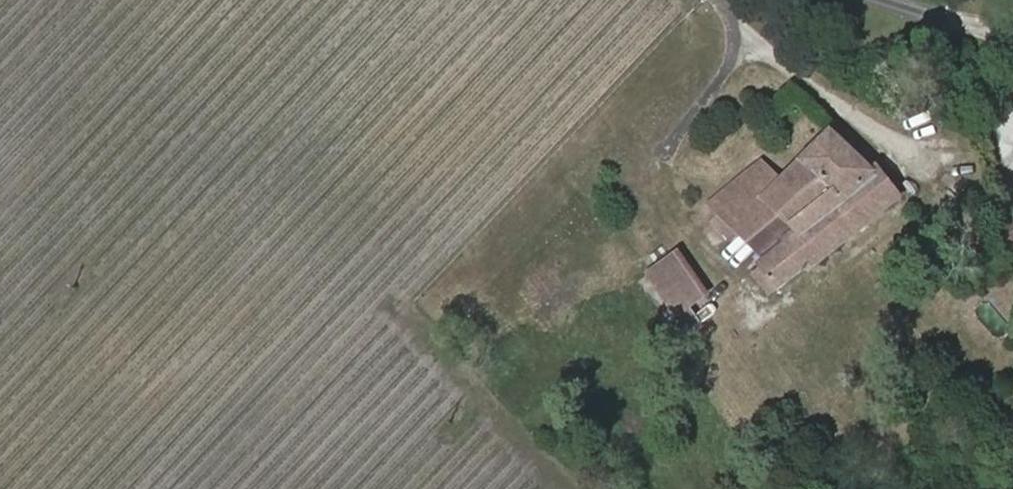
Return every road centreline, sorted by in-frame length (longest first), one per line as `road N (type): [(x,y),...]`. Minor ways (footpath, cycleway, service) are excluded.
road 1 (residential): [(709,0),(730,34),(719,81),(672,146)]

